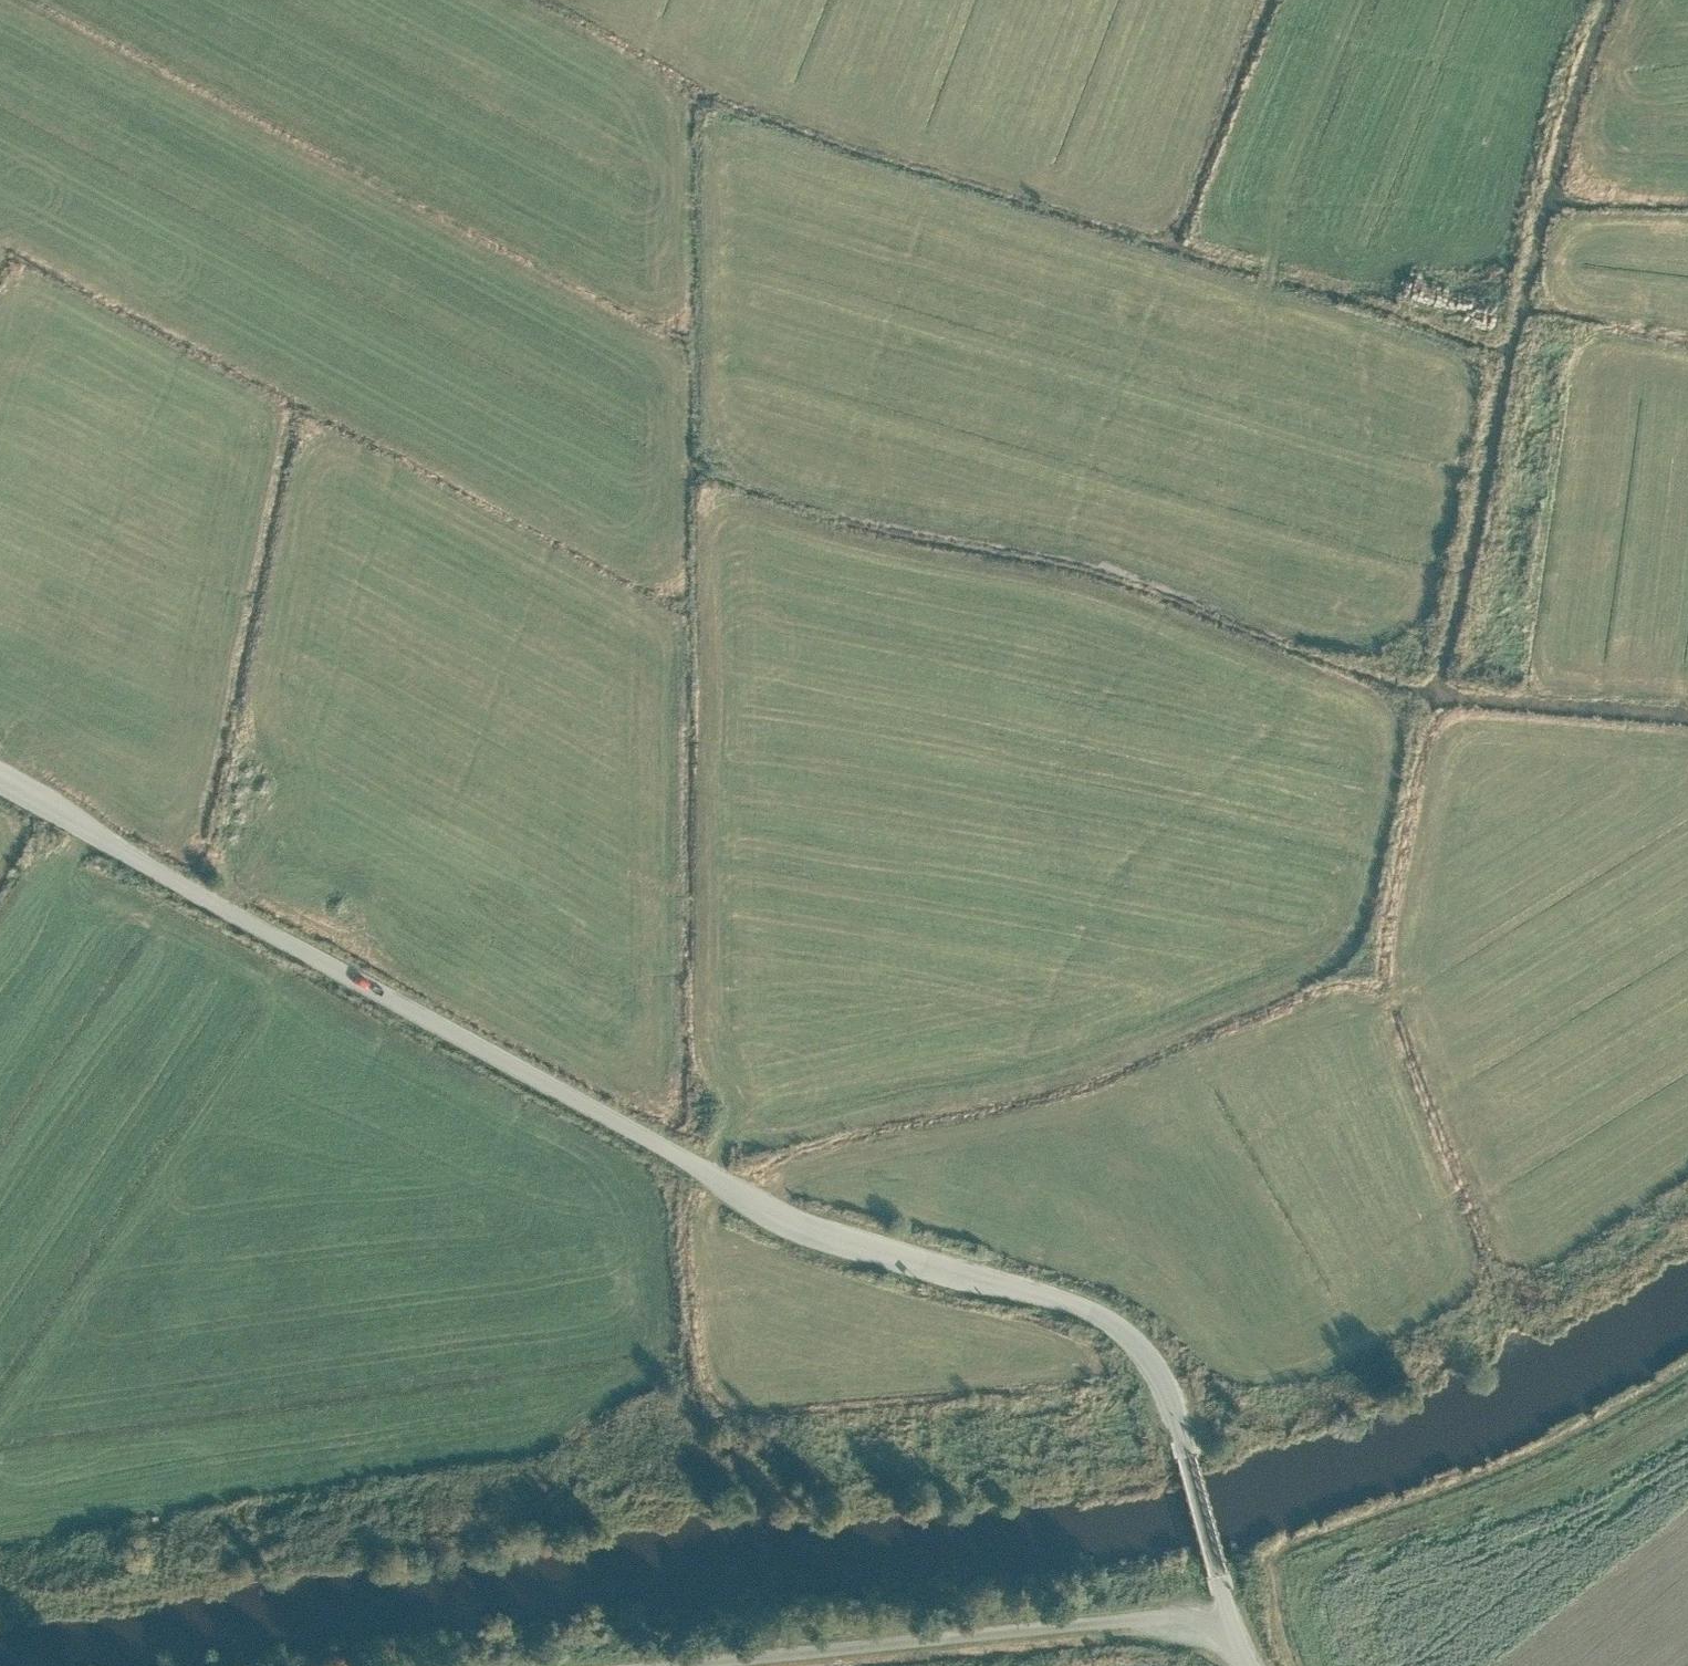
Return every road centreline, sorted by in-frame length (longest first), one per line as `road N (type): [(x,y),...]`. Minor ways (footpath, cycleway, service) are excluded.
road 1 (unclassified): [(0,787),(809,1225),(1093,1313),(1143,1351),(1168,1397),(1223,1585),(1225,1624)]
road 2 (unclassified): [(762,1665),(1165,1621),(1225,1624)]

